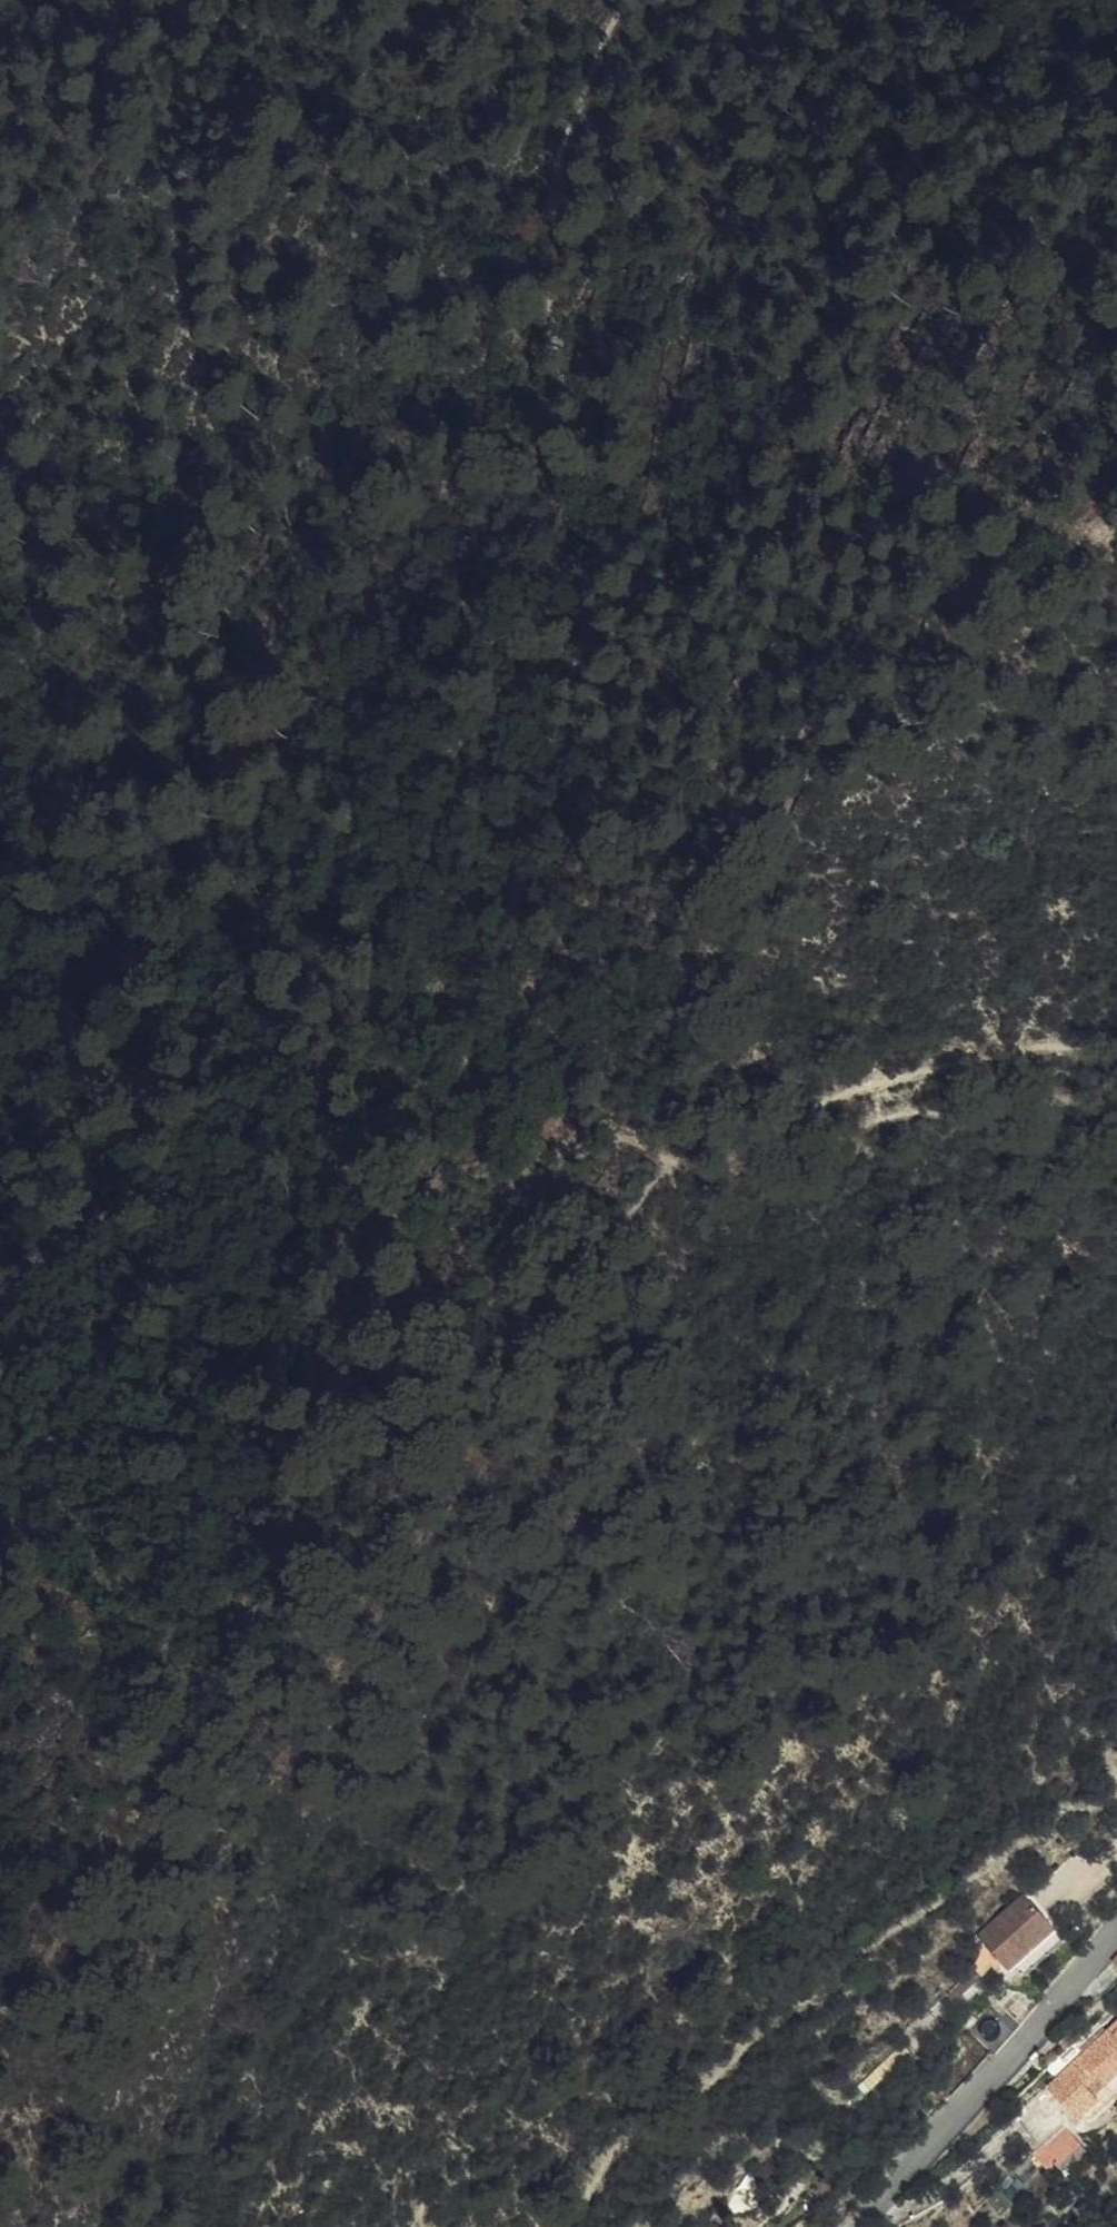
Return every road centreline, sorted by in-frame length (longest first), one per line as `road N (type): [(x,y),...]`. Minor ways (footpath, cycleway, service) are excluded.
road 1 (tertiary): [(859,2226),(1116,1929)]

